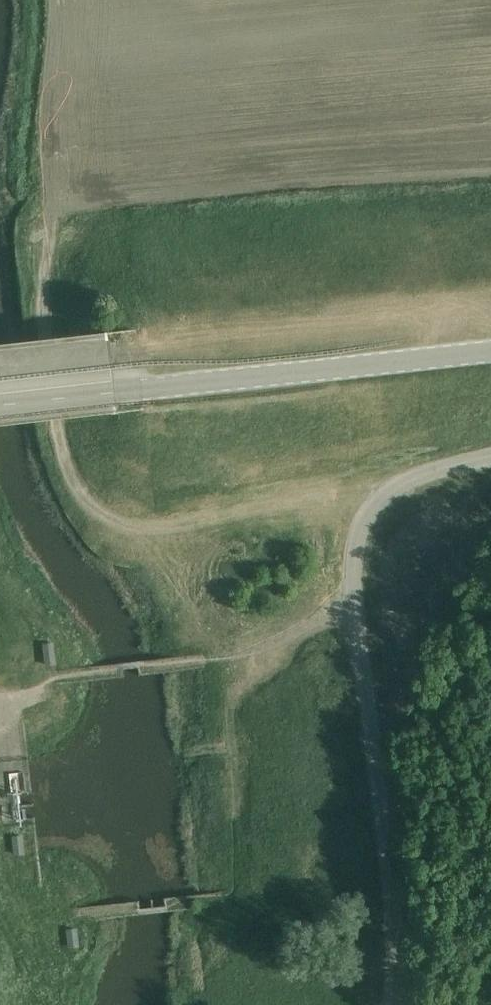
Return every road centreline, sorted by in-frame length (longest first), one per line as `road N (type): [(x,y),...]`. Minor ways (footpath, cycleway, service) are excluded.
road 1 (track): [(412,478),(150,532),(104,514),(78,484),(62,452),(39,275),(51,191),(44,154),(56,0)]
road 2 (unclassified): [(402,1004),(355,559),(361,529),(412,478),(490,456)]
road 3 (tertiary): [(0,403),(490,353)]

